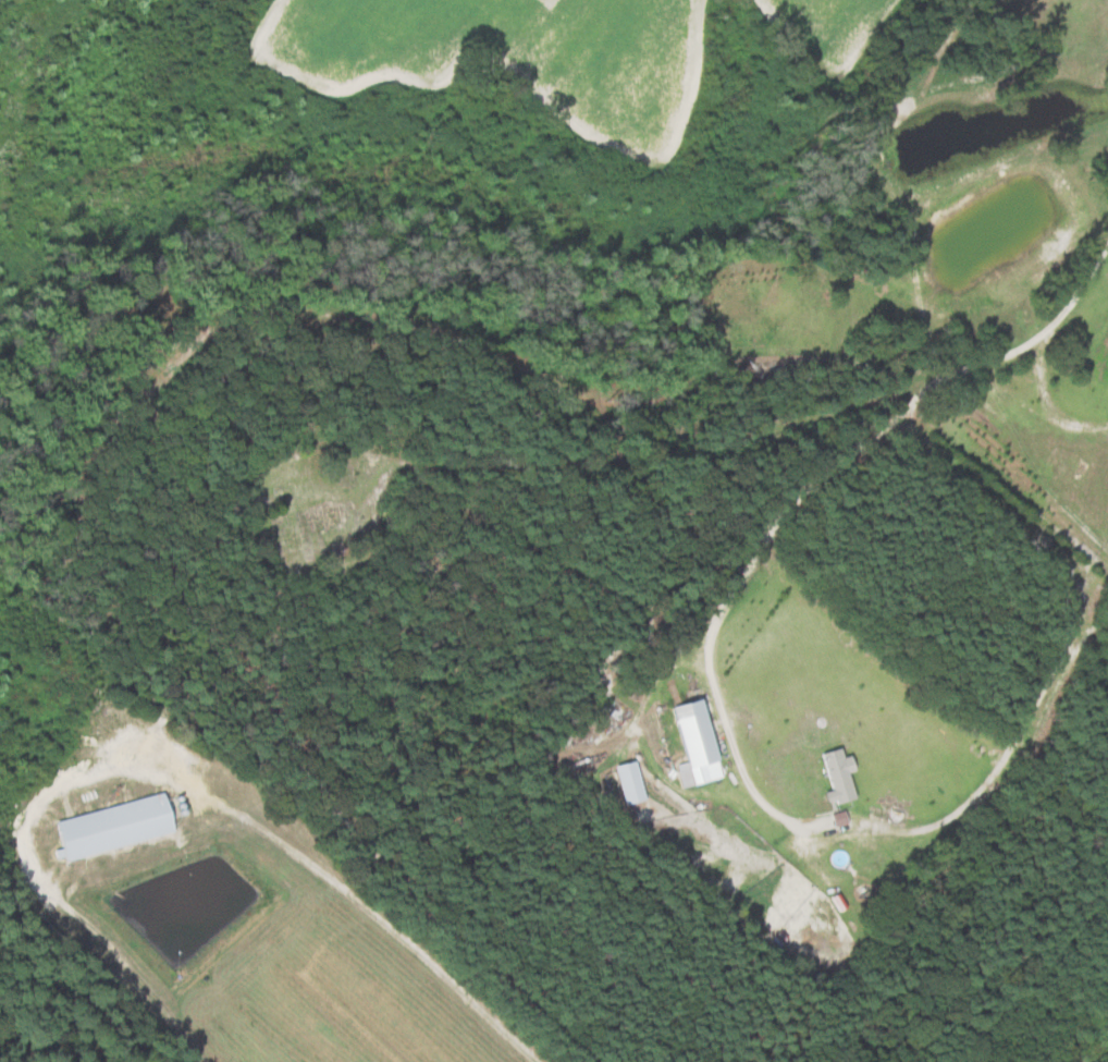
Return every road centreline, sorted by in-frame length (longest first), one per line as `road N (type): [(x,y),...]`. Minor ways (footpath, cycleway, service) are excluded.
road 1 (residential): [(901,413),(914,447),(1037,548),(1070,591),(1069,643),(974,802),(925,829),(814,827),(776,814),(744,784),(706,682),(712,630),(798,498),(901,413)]
road 2 (residential): [(901,413),(941,378),(1041,335),(1107,244)]

